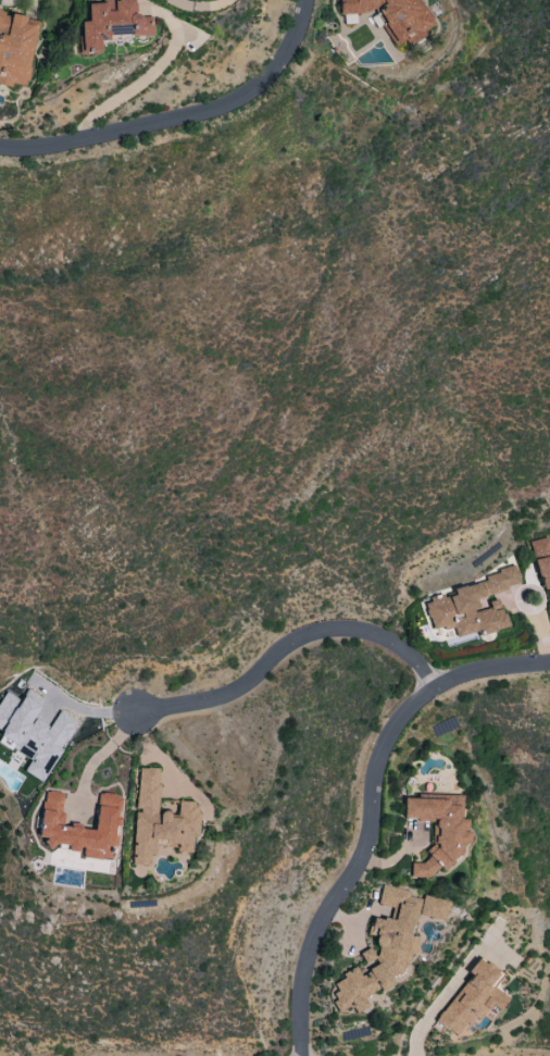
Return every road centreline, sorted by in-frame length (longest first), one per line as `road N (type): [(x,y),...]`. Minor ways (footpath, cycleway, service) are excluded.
road 1 (residential): [(305,1055),(309,964),(362,859),(392,733),(434,687),(493,668),(549,662)]
road 2 (residential): [(305,0),(284,59),(263,84),(216,110),(40,149),(0,147)]
road 3 (residential): [(137,712),(245,687),(293,644),(352,630),(408,650),(434,687)]

